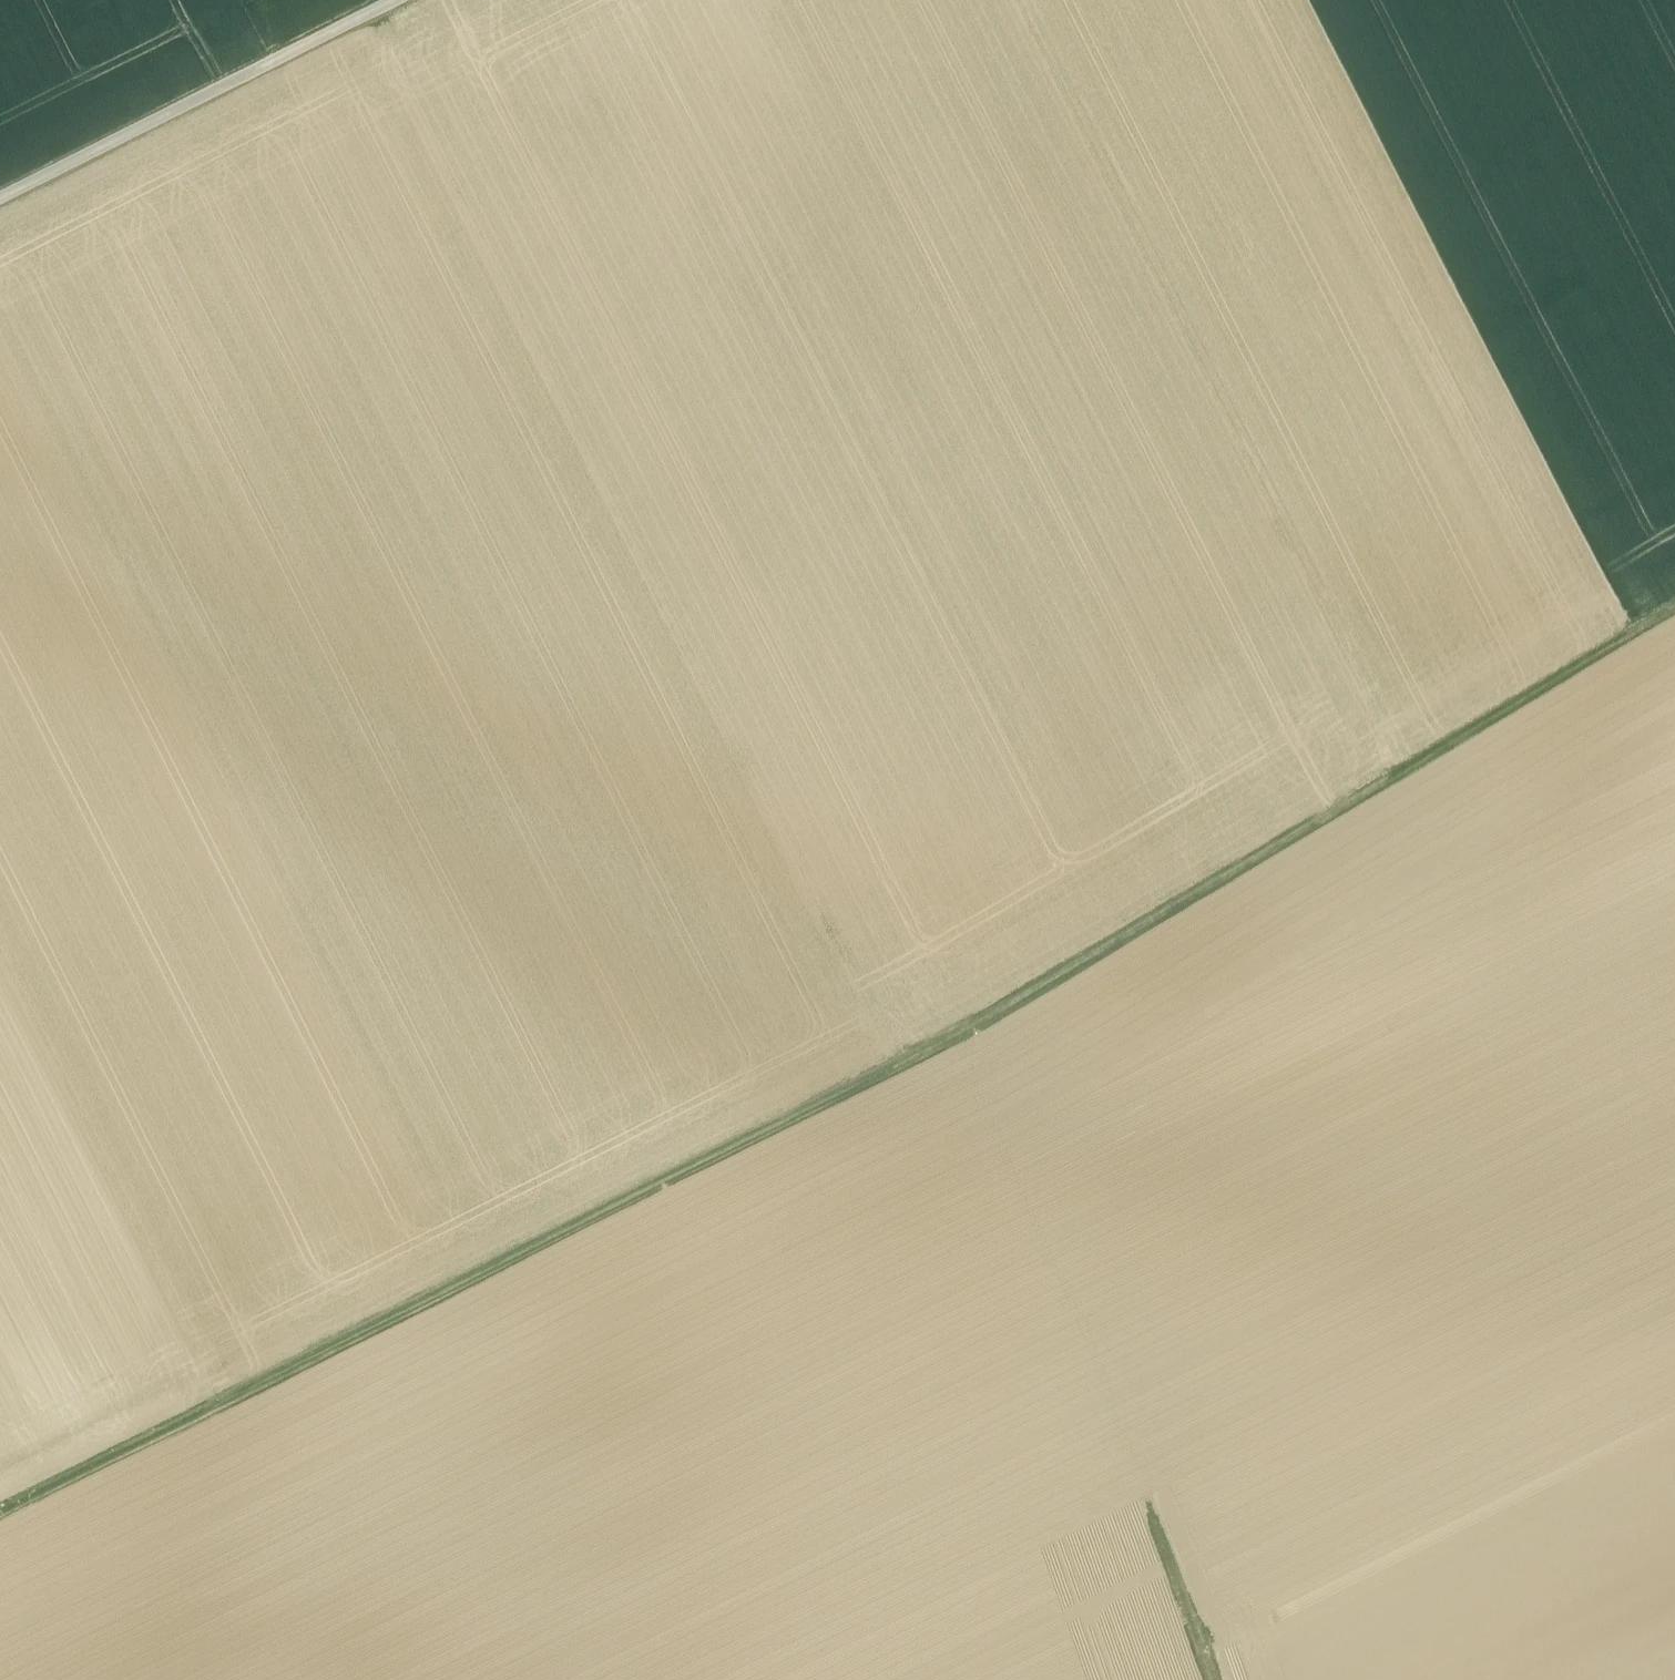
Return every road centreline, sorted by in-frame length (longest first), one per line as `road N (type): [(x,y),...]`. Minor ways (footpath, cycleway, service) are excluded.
road 1 (track): [(0,1510),(449,1312),(979,1022),(1674,607)]
road 2 (track): [(0,201),(399,0)]

